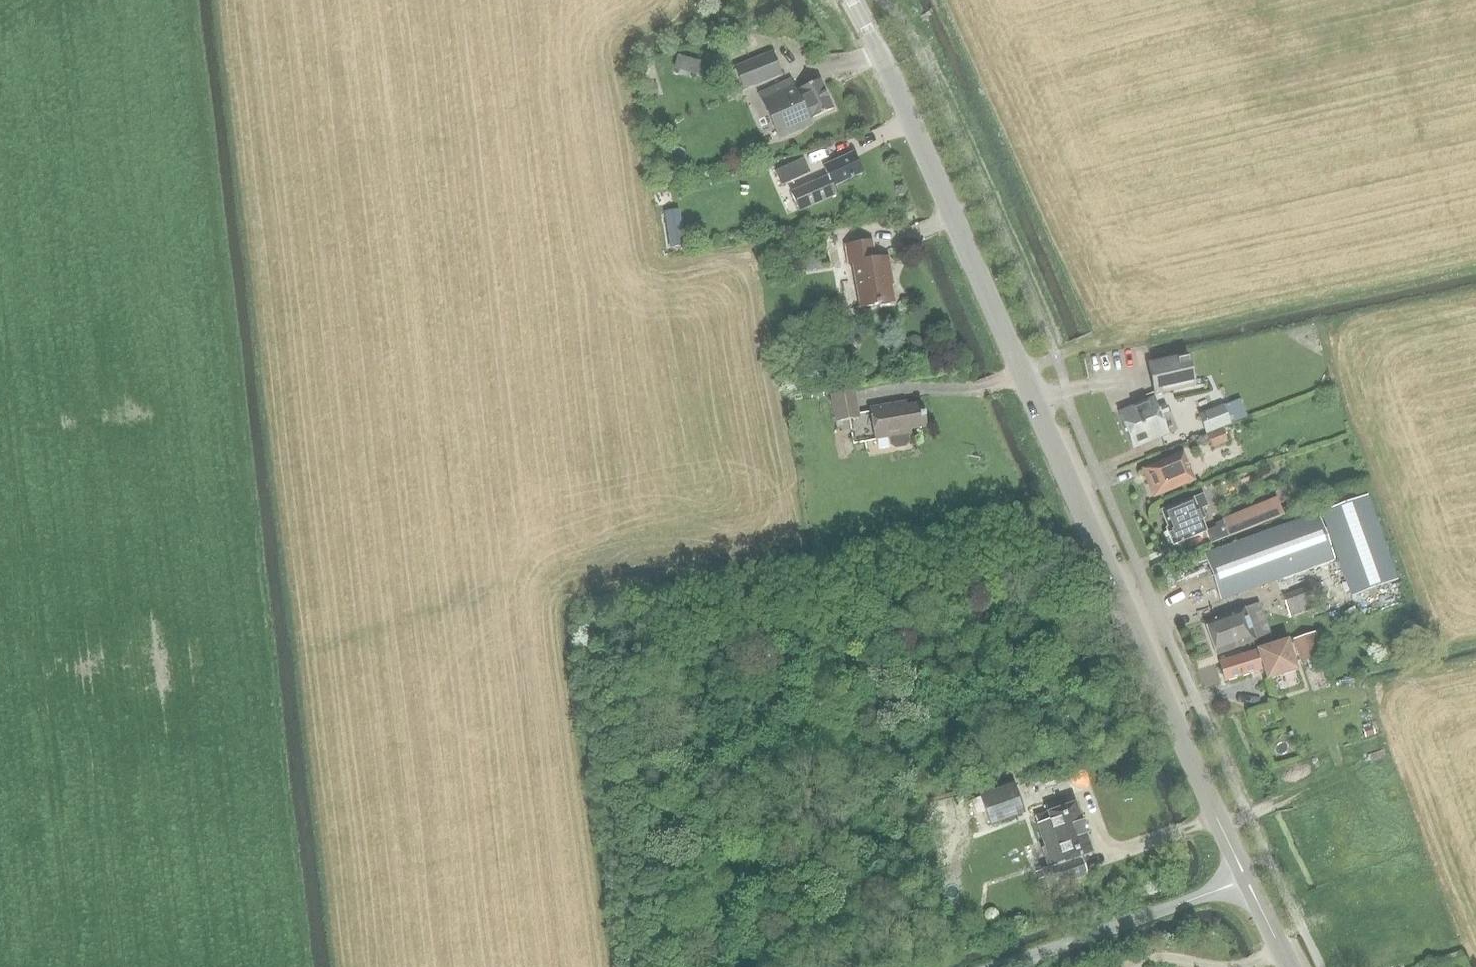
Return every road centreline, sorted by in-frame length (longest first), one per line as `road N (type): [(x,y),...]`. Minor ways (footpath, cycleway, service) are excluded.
road 1 (secondary): [(1289,966),(851,0)]

